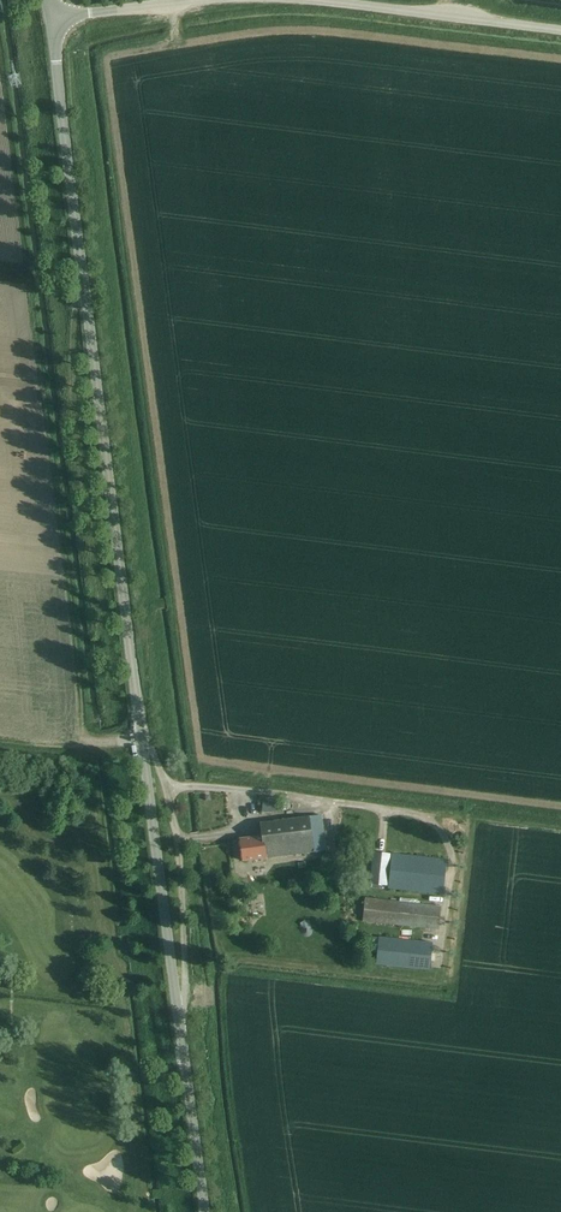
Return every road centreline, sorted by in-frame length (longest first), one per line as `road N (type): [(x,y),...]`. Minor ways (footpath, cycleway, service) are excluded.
road 1 (unclassified): [(206,1211),(51,26)]
road 2 (unclassified): [(560,31),(285,0)]
road 3 (unclassified): [(220,0),(131,6),(51,26)]

